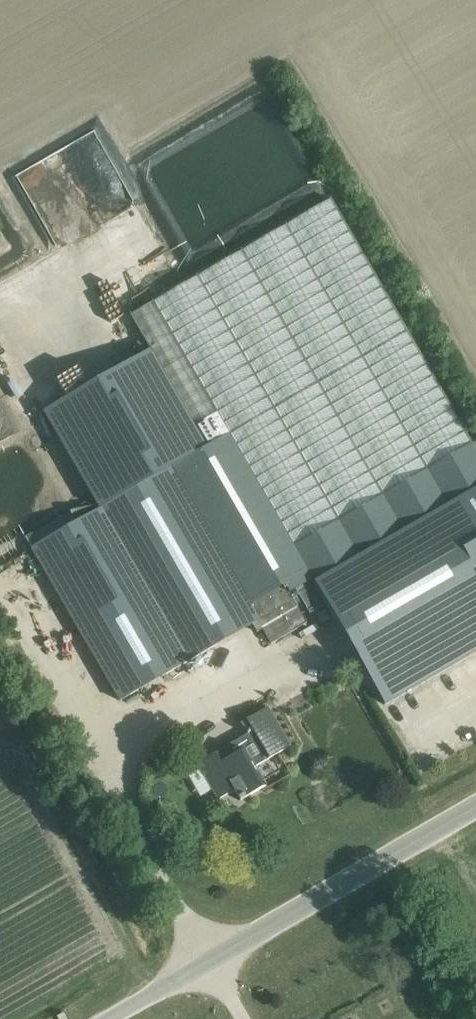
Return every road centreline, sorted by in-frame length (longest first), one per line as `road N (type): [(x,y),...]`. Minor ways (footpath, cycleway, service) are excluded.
road 1 (unclassified): [(114,1018),(475,810)]

